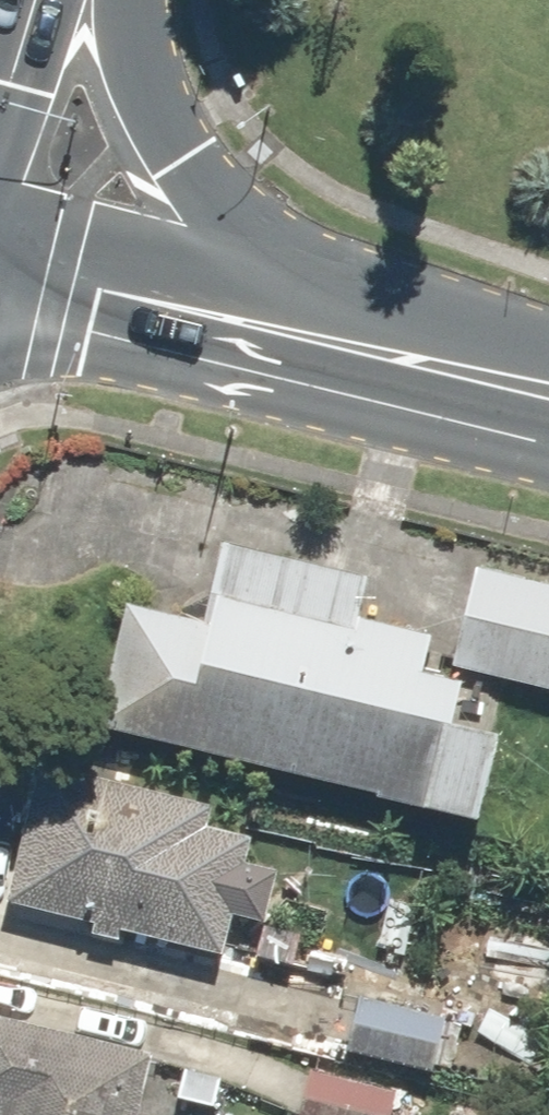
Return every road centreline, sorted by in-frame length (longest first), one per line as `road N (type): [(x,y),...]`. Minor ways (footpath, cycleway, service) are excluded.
road 1 (secondary): [(548,362),(243,275)]
road 2 (secondary): [(105,0),(243,275)]
road 3 (secondary): [(243,275),(0,214)]

